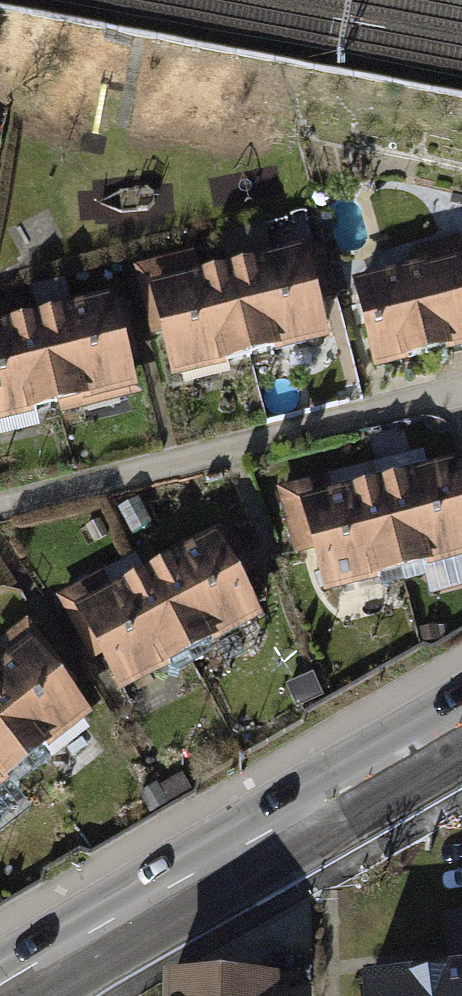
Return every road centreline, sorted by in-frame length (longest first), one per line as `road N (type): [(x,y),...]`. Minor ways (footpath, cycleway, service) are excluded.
road 1 (primary): [(3,995),(461,726)]
road 2 (residential): [(0,503),(461,391)]

